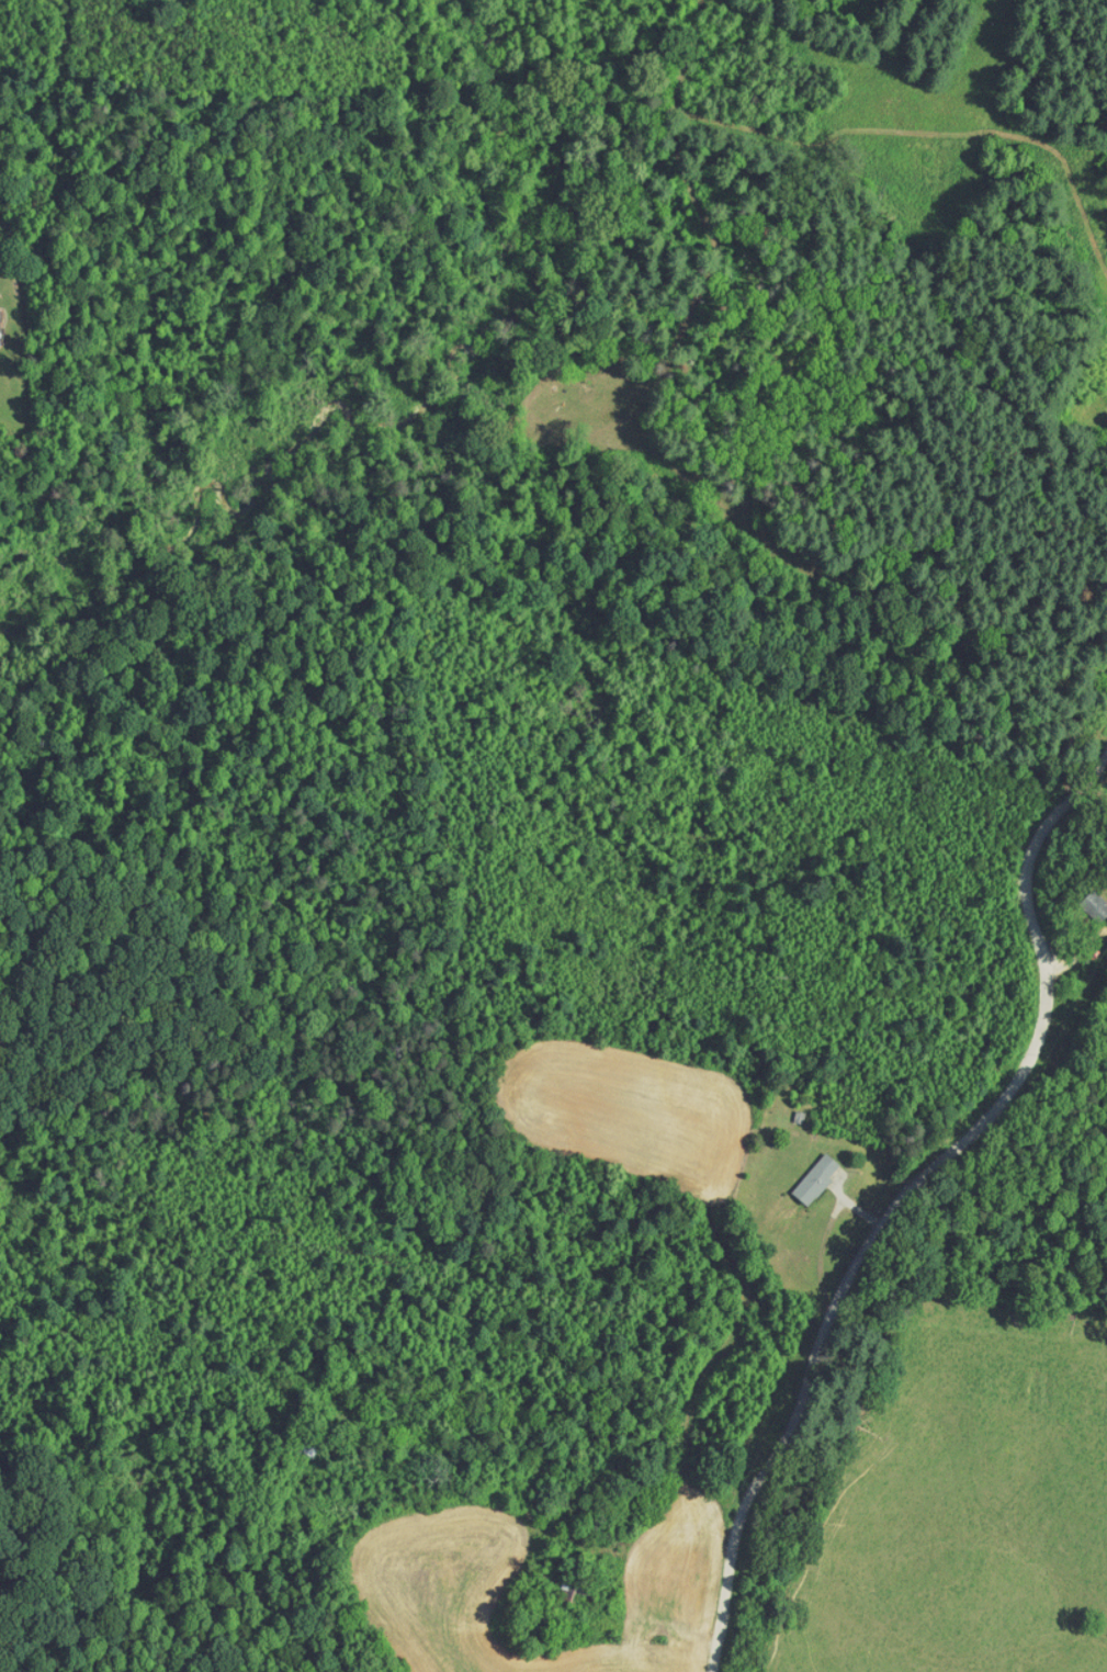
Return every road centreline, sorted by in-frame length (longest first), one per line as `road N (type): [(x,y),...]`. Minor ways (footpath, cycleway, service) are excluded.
road 1 (residential): [(711,1671),(742,1504),(773,1465),(846,1281),(920,1177),(986,1121),(1038,1040),(1046,970),(1025,891),(1028,861),(1044,828),(1106,757)]

